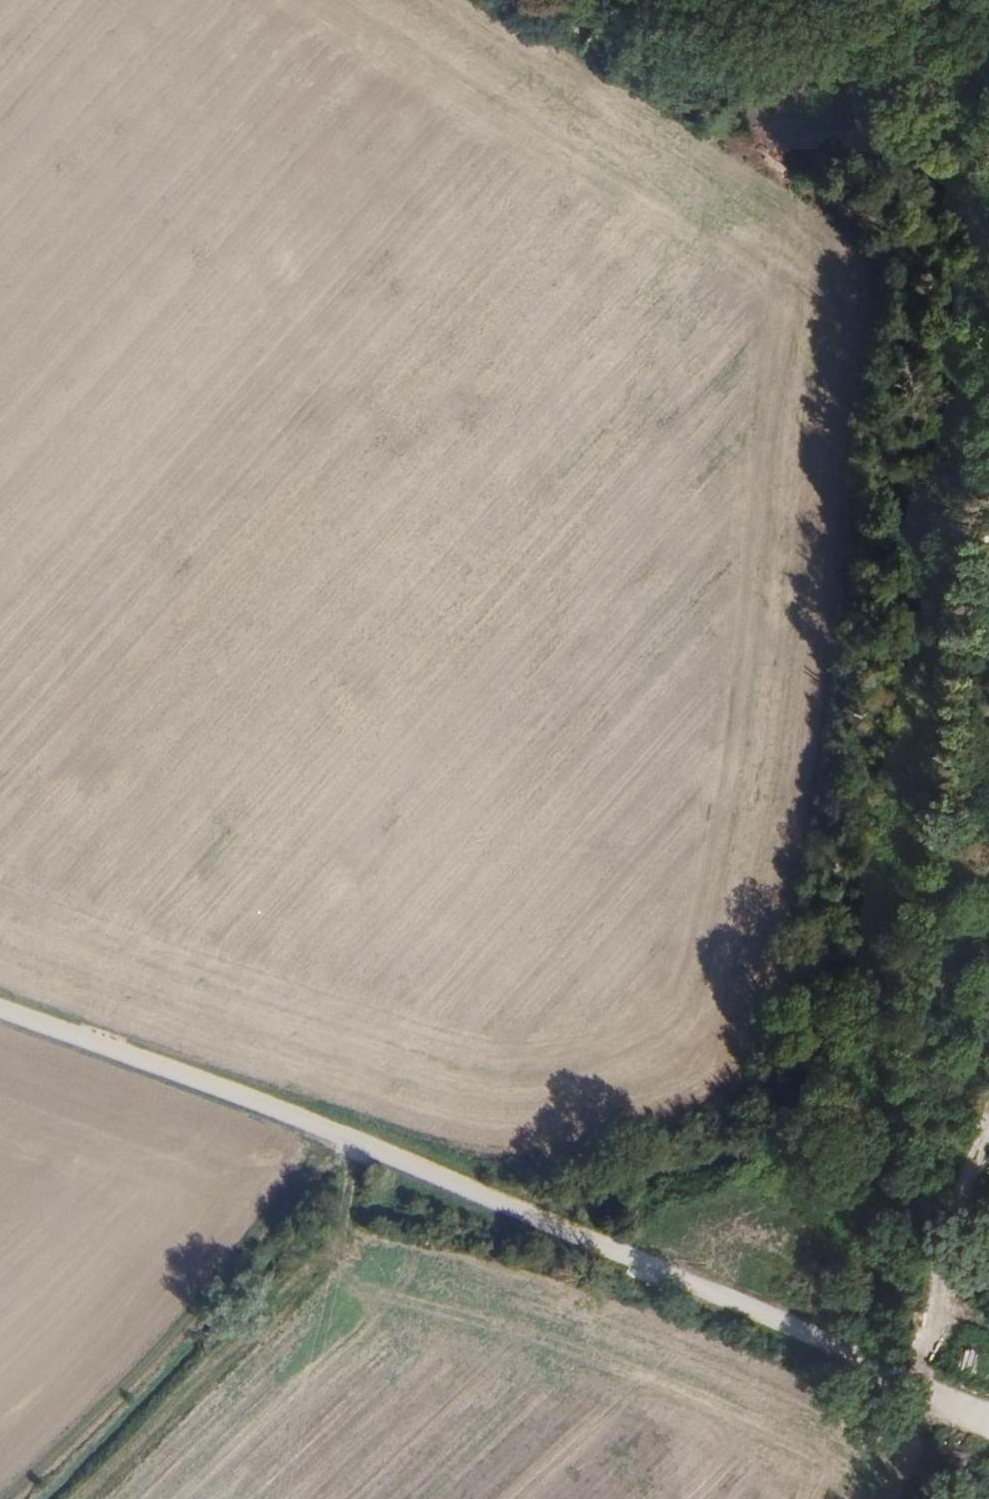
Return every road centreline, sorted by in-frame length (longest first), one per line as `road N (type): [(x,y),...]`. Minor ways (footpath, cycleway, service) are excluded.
road 1 (track): [(0,1007),(687,1273),(988,1423)]
road 2 (track): [(0,1494),(279,1216),(334,1139)]
road 3 (track): [(73,1498),(352,1219),(358,1150)]

